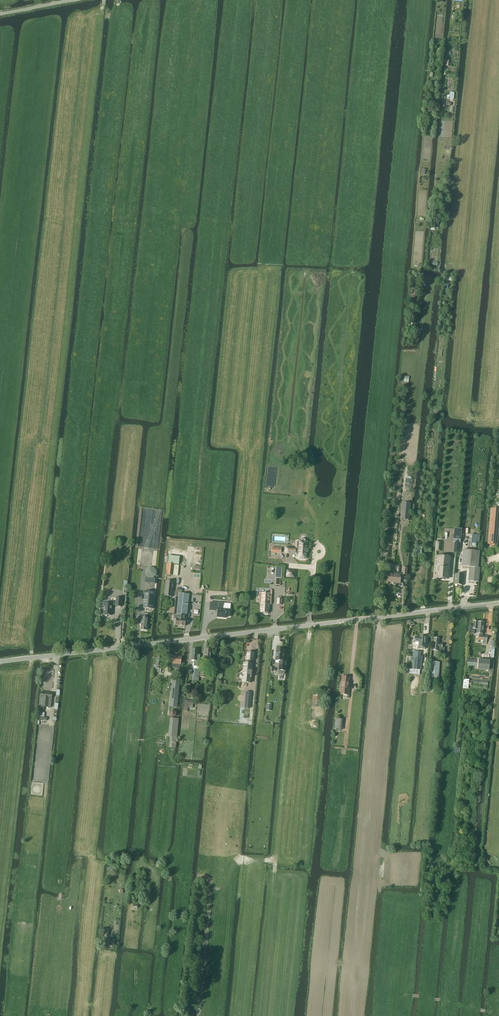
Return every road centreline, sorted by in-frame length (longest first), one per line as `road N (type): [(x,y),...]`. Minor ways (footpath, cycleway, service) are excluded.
road 1 (unclassified): [(0,661),(498,603)]

